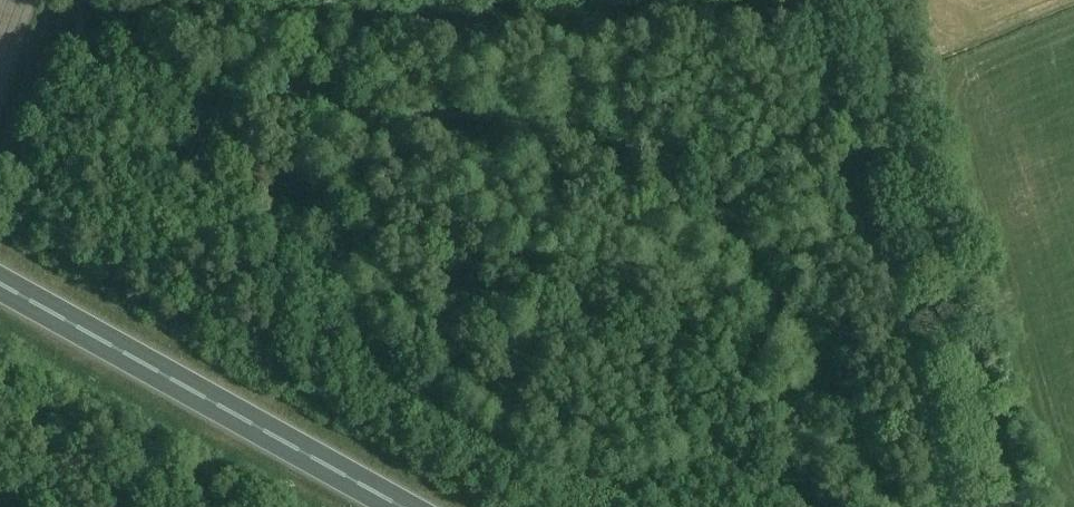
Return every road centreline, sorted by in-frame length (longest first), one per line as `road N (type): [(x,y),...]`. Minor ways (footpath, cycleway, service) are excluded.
road 1 (unclassified): [(1010,506),(864,0)]
road 2 (trunk): [(400,506),(0,284)]

